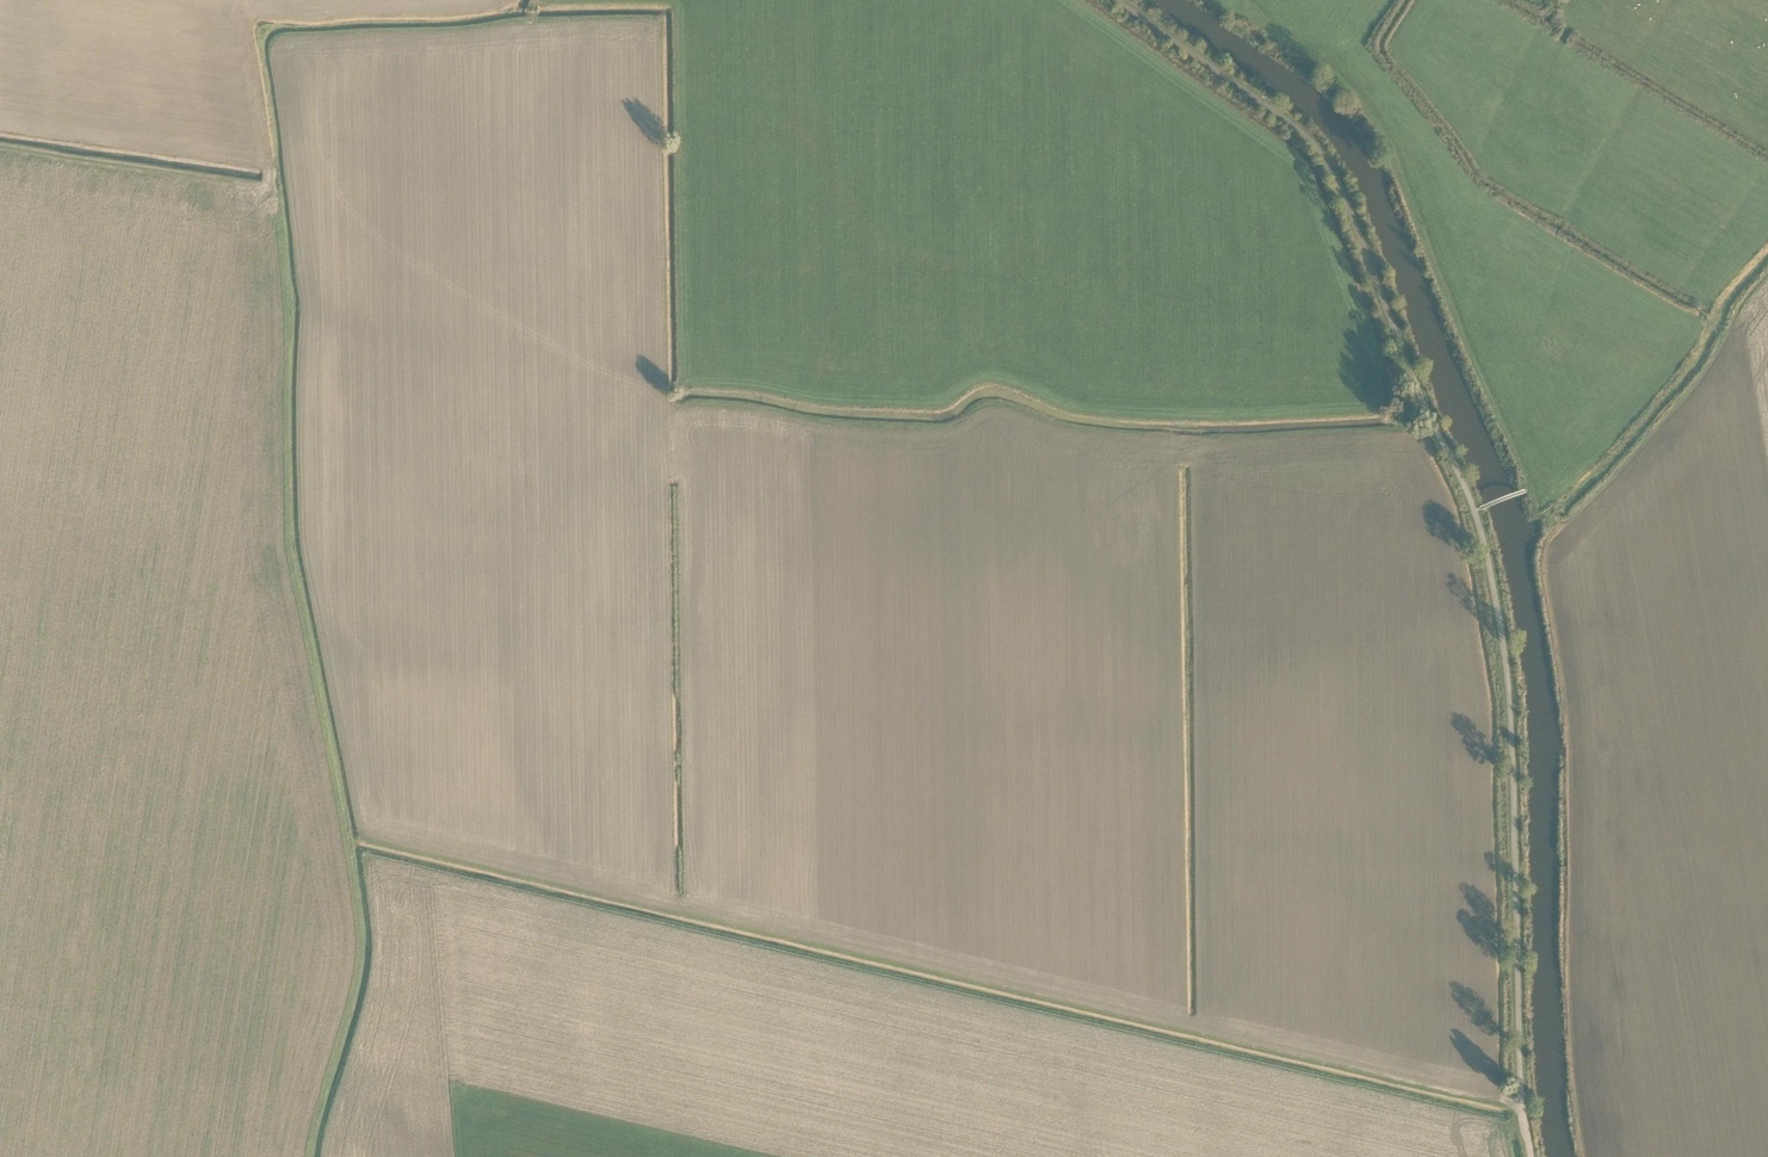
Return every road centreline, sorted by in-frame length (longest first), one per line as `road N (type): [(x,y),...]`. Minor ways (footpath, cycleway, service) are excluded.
road 1 (track): [(1539,495),(1389,133),(1327,56),(1252,0)]
road 2 (track): [(1539,495),(1555,535),(1675,408),(1767,276)]

